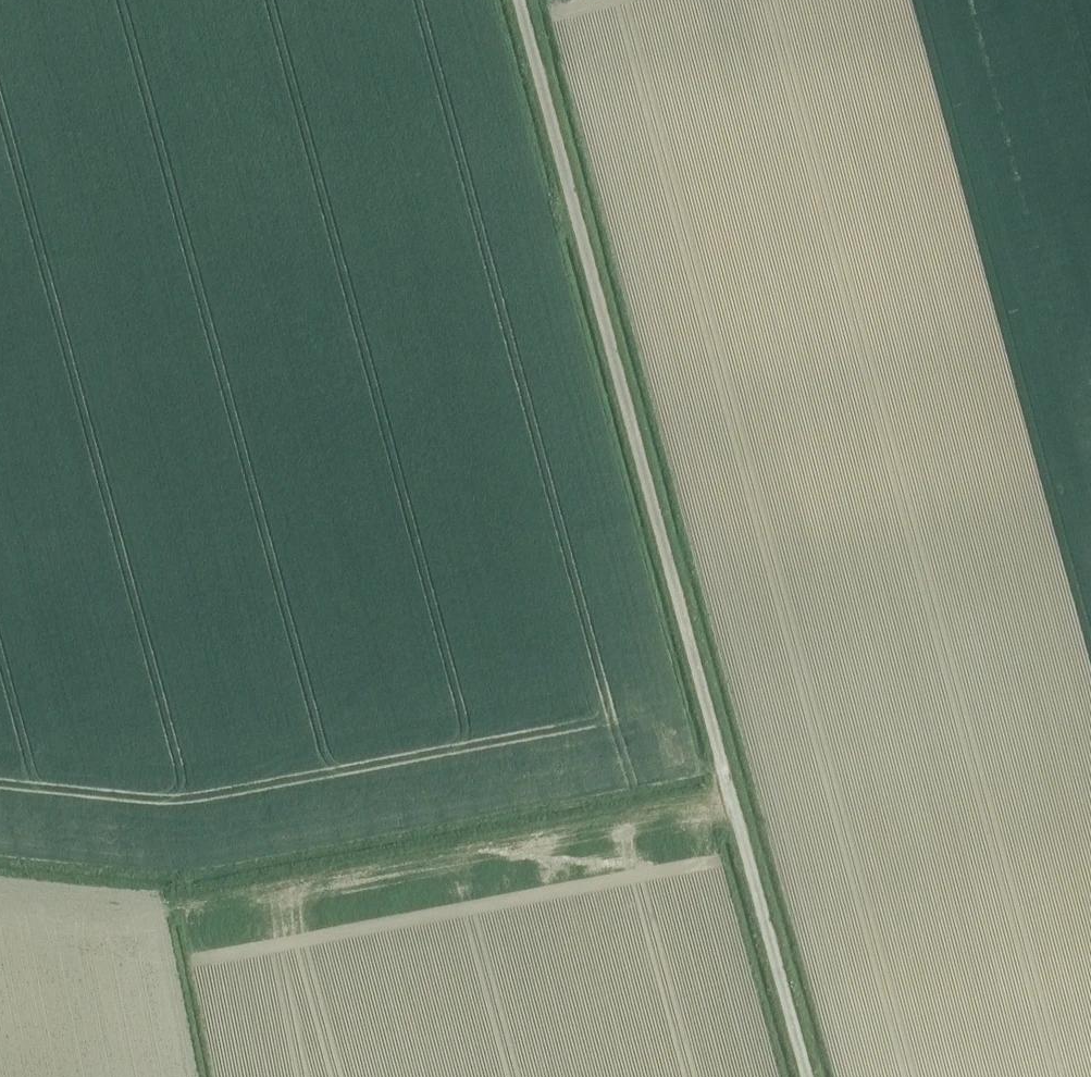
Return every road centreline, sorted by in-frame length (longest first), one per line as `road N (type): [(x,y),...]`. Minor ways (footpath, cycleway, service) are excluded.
road 1 (unclassified): [(808,1076),(518,0)]

